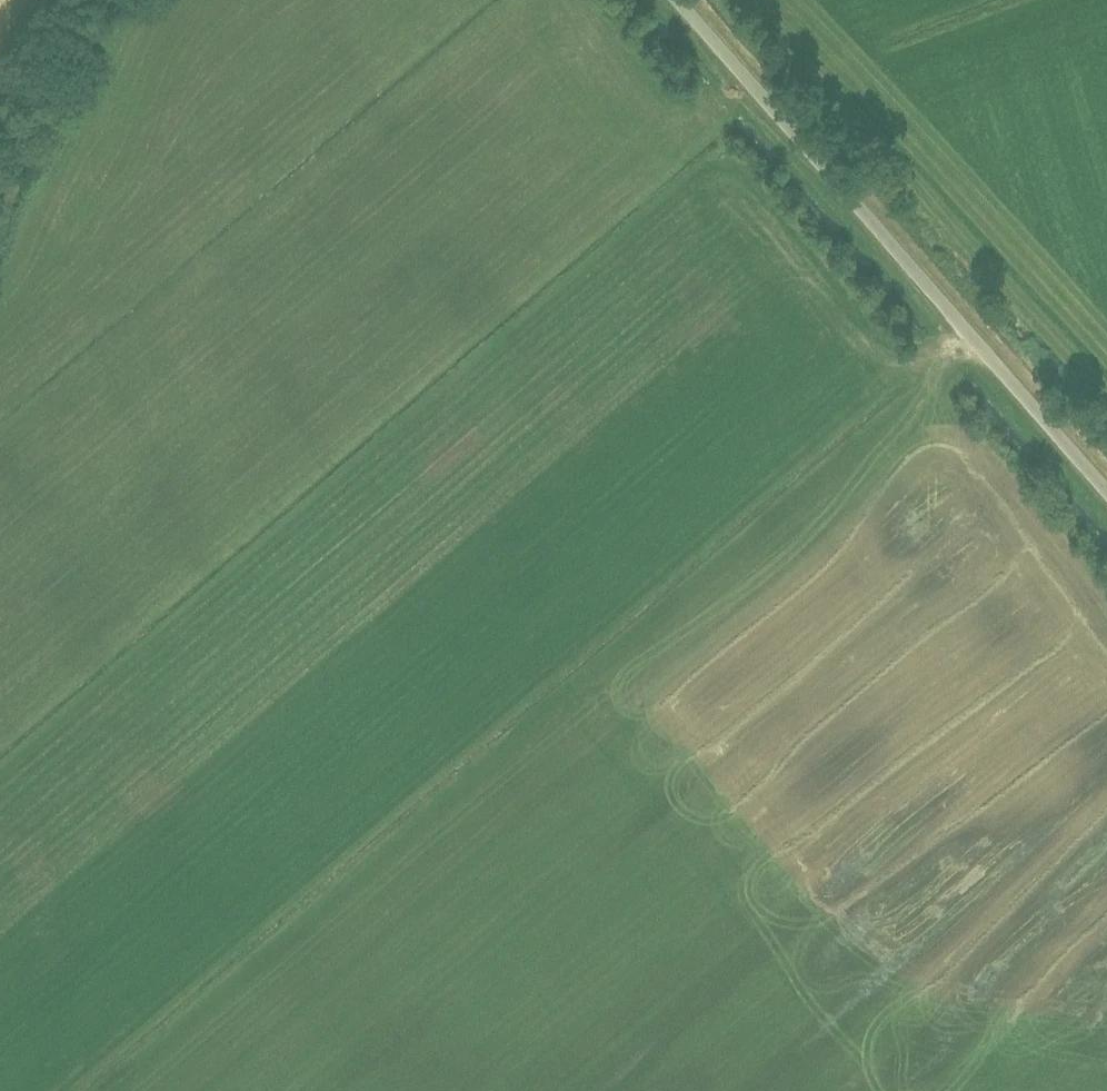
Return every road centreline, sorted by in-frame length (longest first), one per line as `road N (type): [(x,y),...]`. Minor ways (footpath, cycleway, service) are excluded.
road 1 (unclassified): [(1106,491),(678,0)]

